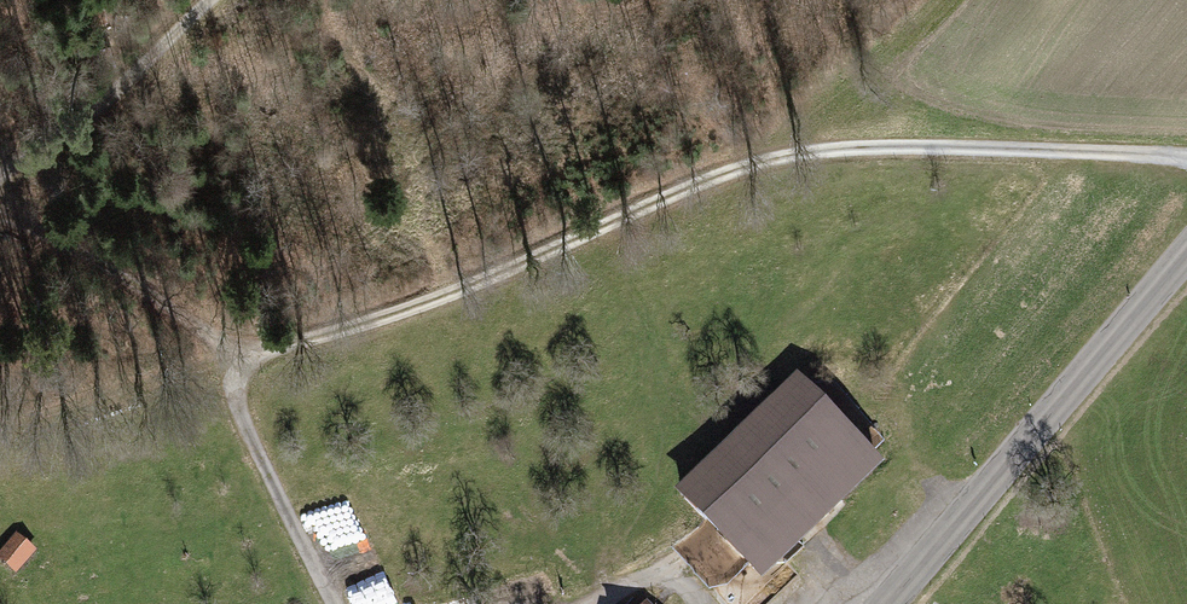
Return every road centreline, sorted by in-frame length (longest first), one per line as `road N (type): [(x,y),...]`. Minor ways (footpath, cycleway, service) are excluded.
road 1 (track): [(1186,157),(828,150),(360,329),(232,367)]
road 2 (tertiary): [(888,603),(1186,253)]
road 3 (track): [(0,178),(93,117),(219,0)]
road 4 (track): [(0,217),(65,239),(188,314),(232,367)]
road 5 (track): [(232,367),(258,448),(335,603)]
road 6 (track): [(589,603),(652,578),(680,578),(700,603)]

